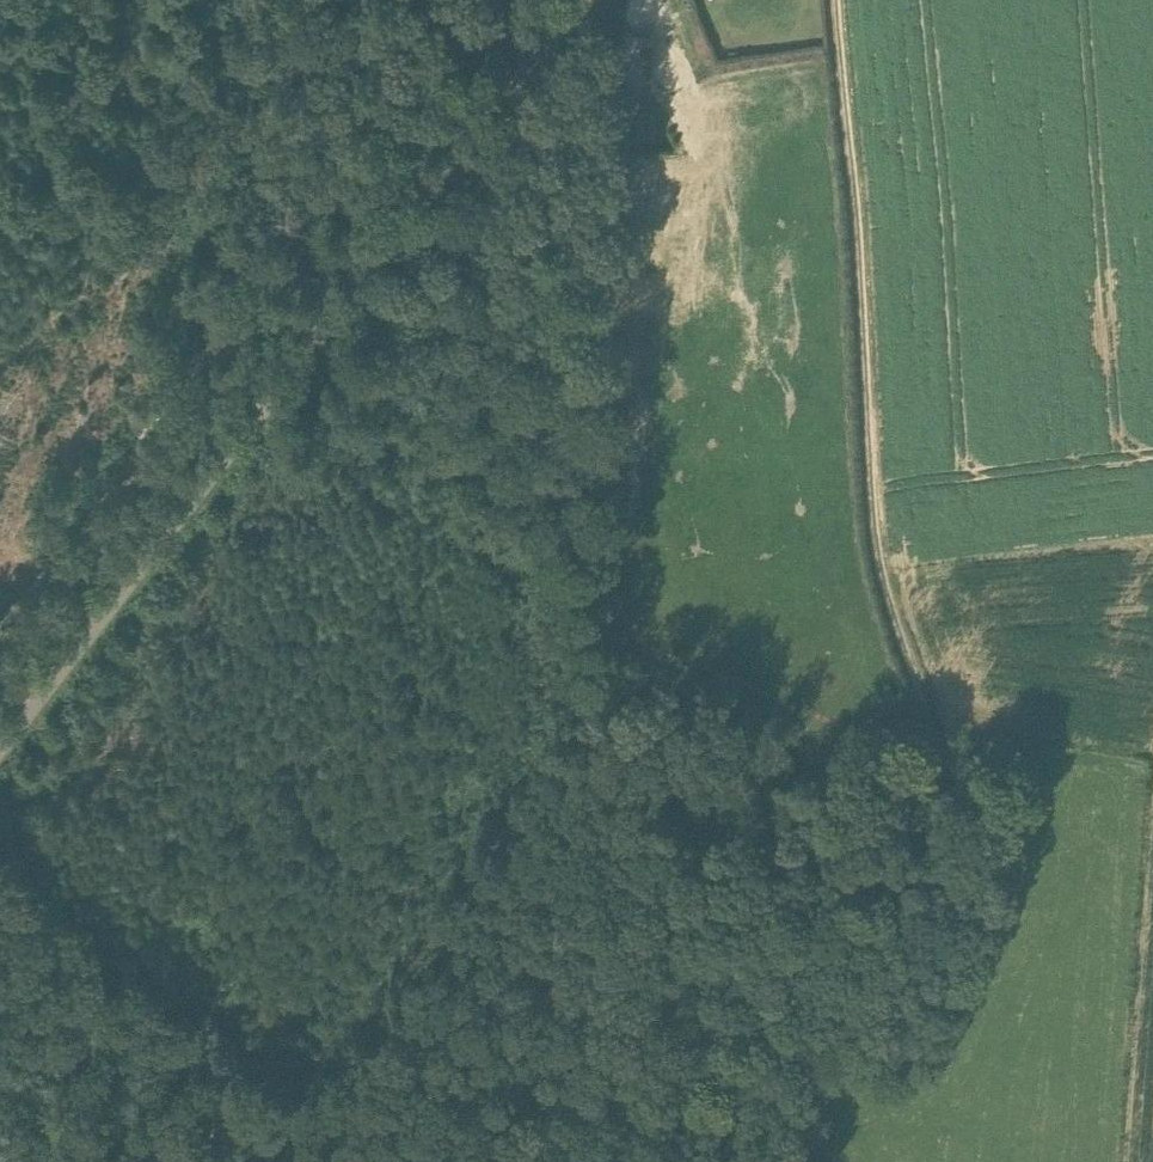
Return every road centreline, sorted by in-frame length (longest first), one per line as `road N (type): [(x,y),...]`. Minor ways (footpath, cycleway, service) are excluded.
road 1 (track): [(797,1161),(804,1064),(837,937),(938,810),(945,762),(874,548),(836,0)]
road 2 (tertiary): [(0,740),(576,0)]
road 3 (track): [(251,1161),(617,637)]
road 4 (track): [(645,1161),(813,823),(807,742)]

